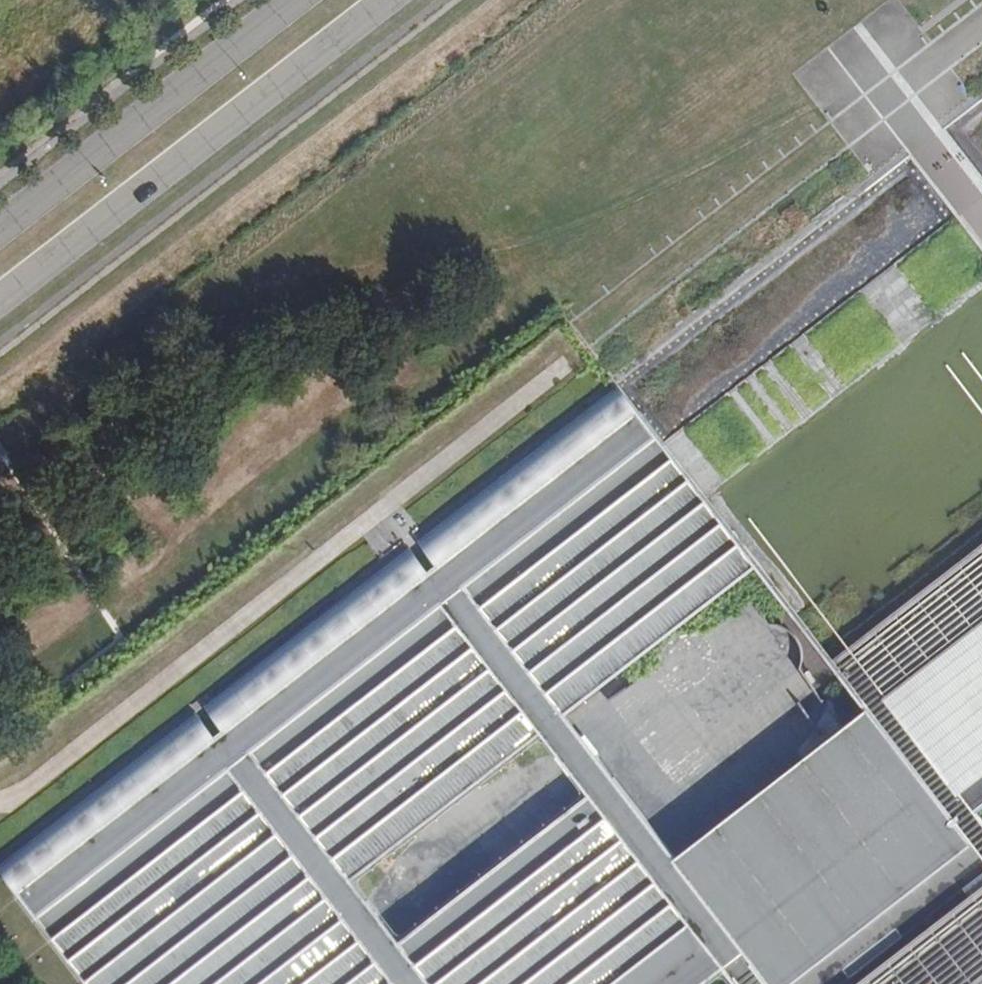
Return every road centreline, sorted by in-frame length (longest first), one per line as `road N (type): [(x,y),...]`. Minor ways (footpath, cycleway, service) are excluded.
road 1 (secondary): [(0,310),(396,0)]
road 2 (secondary): [(291,0),(0,225)]

